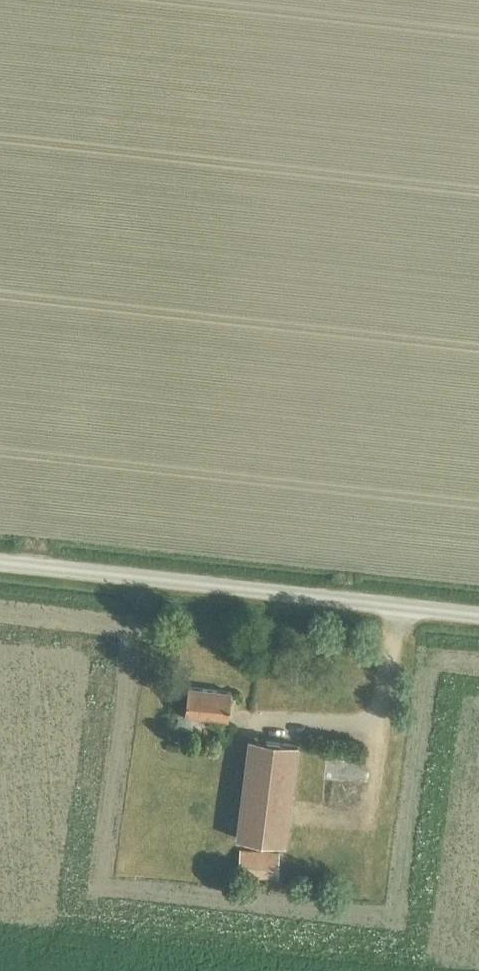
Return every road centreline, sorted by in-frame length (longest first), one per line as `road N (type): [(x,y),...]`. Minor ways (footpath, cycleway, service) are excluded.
road 1 (unclassified): [(478,615),(0,560)]

